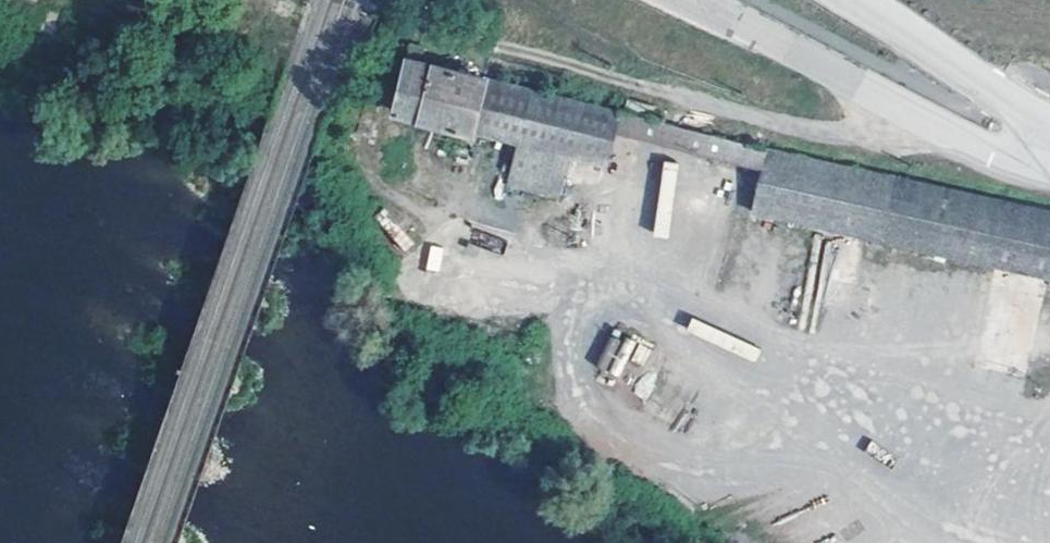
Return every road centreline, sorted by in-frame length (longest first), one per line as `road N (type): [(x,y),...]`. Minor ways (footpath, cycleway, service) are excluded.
road 1 (unclassified): [(1049,169),(997,154),(689,0)]
road 2 (unclassified): [(1049,128),(850,0)]

